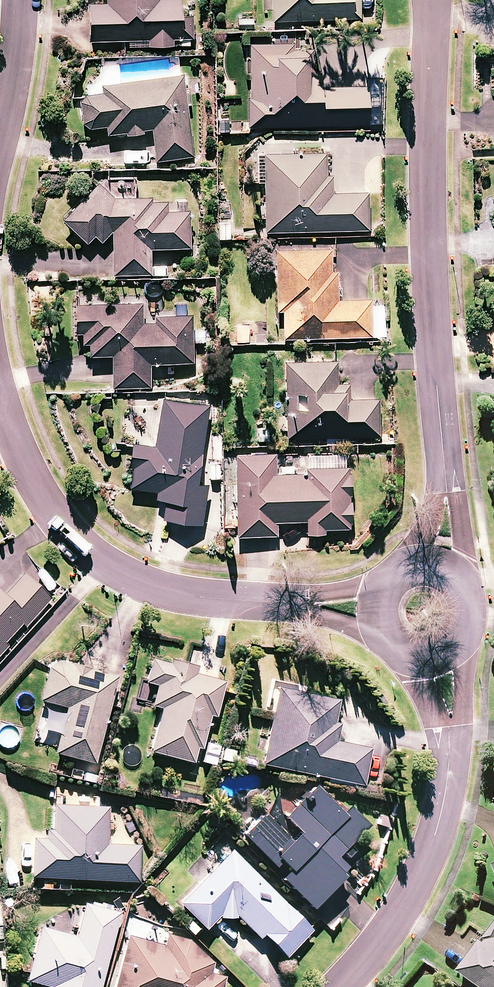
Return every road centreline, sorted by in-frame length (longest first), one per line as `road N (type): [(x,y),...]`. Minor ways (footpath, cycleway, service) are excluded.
road 1 (residential): [(434,563),(445,508),(428,275),(432,0)]
road 2 (residential): [(0,405),(39,495),(117,569),(168,593),(214,601),(378,608)]
road 3 (residential): [(344,986),(409,904),(446,814),(454,715),(435,657)]
road 4 (residential): [(23,0),(0,155)]
road 5 (residential): [(434,563),(462,579),(474,609),(463,640),(435,657)]

